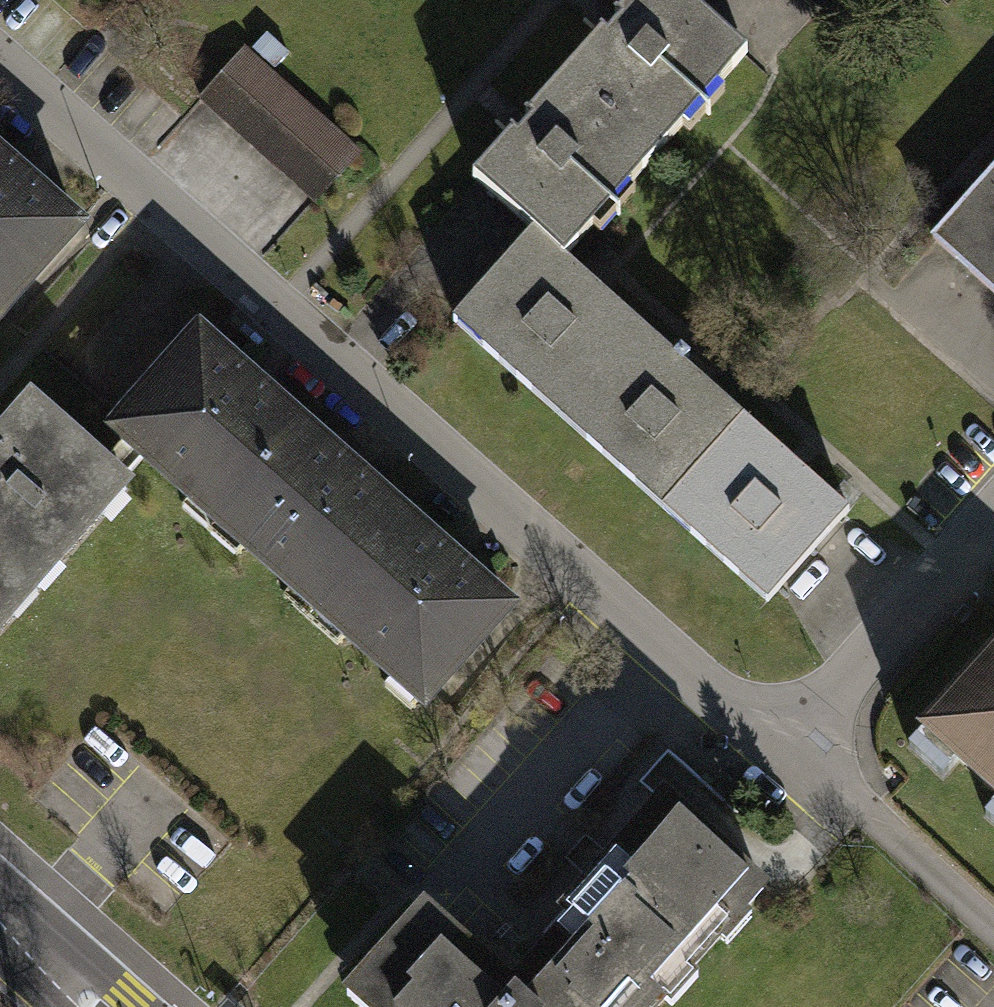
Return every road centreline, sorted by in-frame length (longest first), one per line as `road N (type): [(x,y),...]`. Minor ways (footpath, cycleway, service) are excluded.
road 1 (residential): [(0,60),(779,755),(993,513)]
road 2 (secondary): [(0,908),(110,1006)]

